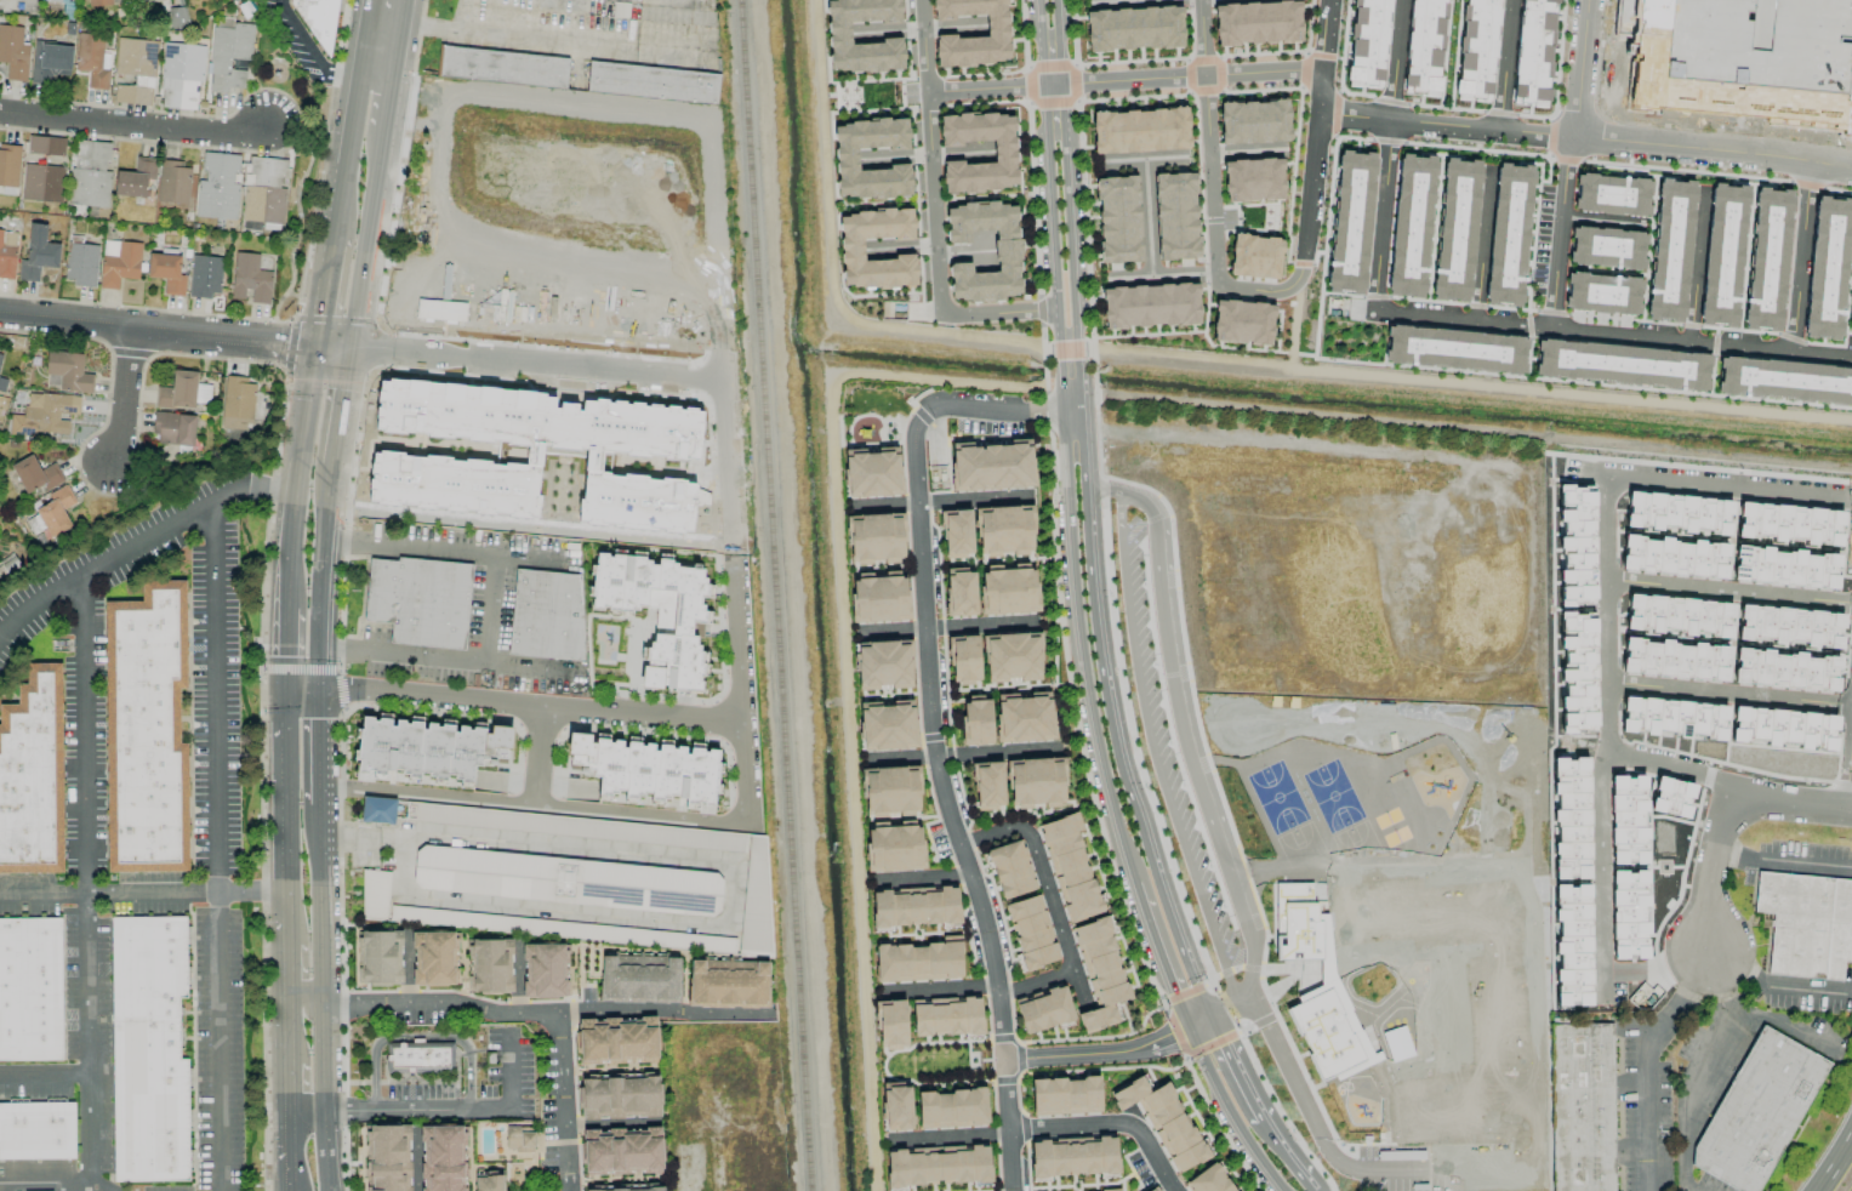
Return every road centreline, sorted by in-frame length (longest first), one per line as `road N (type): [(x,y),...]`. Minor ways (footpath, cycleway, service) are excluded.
road 1 (residential): [(1012,1190),(998,988),(931,712),(917,432),(929,404),(1060,409)]
road 2 (secondary): [(1060,409),(1088,707),(1133,887)]
road 3 (secondary): [(1156,881),(1110,703),(1084,427)]
road 4 (residential): [(286,691),(740,724)]
road 5 (residential): [(1054,309),(946,312),(941,304),(922,0)]
road 6 (residential): [(1373,302),(1789,343)]
road 7 (residential): [(1327,0),(1294,280),(1283,289),(1216,287)]
road 8 (secondary): [(1042,86),(1060,409)]
road 9 (residential): [(1177,1190),(1141,1136),(1126,1127),(888,1141)]
road 10 (residential): [(317,354),(0,312)]
road 11 (residential): [(1216,287),(1200,0)]
road 12 (residential): [(1575,130),(1851,168)]
road 13 (residential): [(266,125),(227,135),(0,117)]
road 14 (residential): [(1316,107),(1575,130)]
road 15 (primary): [(317,354),(295,496),(291,610)]
road 16 (secondary): [(1079,336),(1065,84)]
road 17 (residential): [(1607,752),(1756,797),(1851,808)]
road 18 (primary): [(286,691),(289,941)]
road 19 (residential): [(321,1008),(454,1005),(509,1018),(559,1016)]
road 20 (primary): [(351,359),(383,143)]
road 21 (primary): [(319,690),(329,475)]
road 22 (residential): [(559,1016),(764,1016)]
road 23 (primary): [(321,1008),(319,809)]
road 24 (residential): [(1575,130),(1552,320)]
road 25 (residential): [(1189,1028),(1156,1045),(1004,1060)]
road 26 (residential): [(1390,113),(1373,302)]
road 27 (residential): [(1808,159),(1789,343)]
road 28 (residential): [(559,1016),(569,1190)]
road 29 (residential): [(1727,786),(1705,896),(1706,954)]
road 30 (residential): [(735,566),(740,724)]
road 31 (secondary): [(1133,887),(1189,1028)]
road 32 (residential): [(1475,312),(1488,165)]
road 33 (secondary): [(1207,1019),(1156,881)]
road 34 (residential): [(1065,84),(1204,74)]
road 35 (residential): [(135,327),(121,432),(109,457)]
road 36 (residential): [(1588,0),(1575,130)]
road 37 (primary): [(337,227),(317,354)]
road 38 (residential): [(1497,122),(1509,0)]

